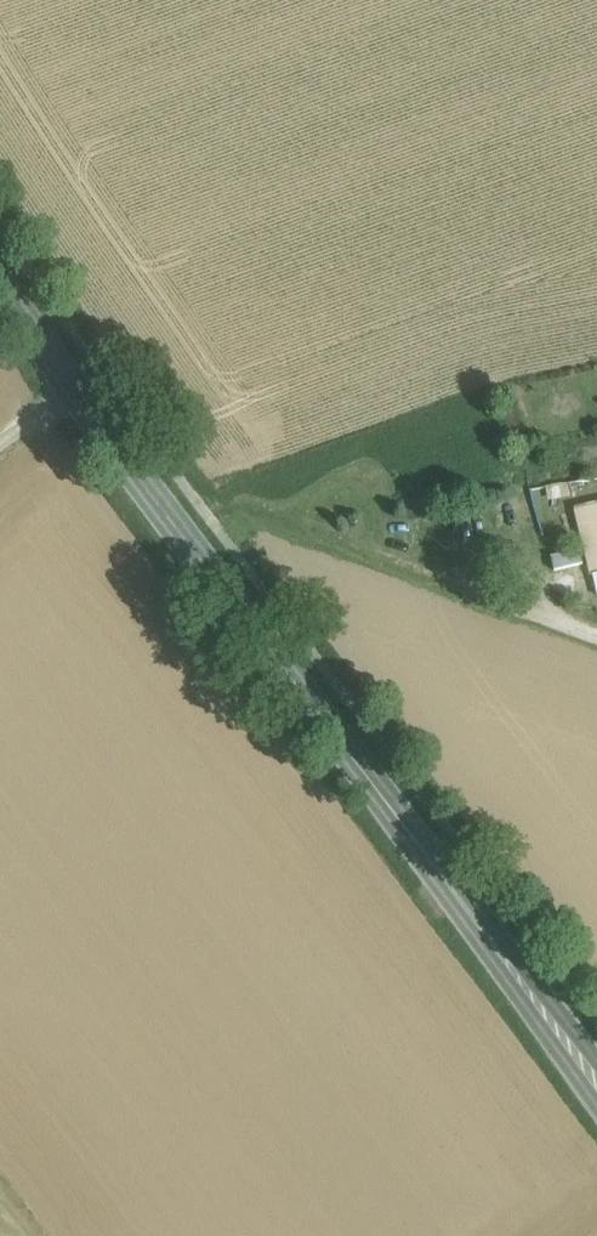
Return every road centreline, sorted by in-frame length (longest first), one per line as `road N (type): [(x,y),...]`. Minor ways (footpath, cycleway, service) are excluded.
road 1 (secondary): [(596,1081),(71,382)]
road 2 (track): [(231,495),(596,634)]
road 3 (secondary): [(71,382),(0,279)]

